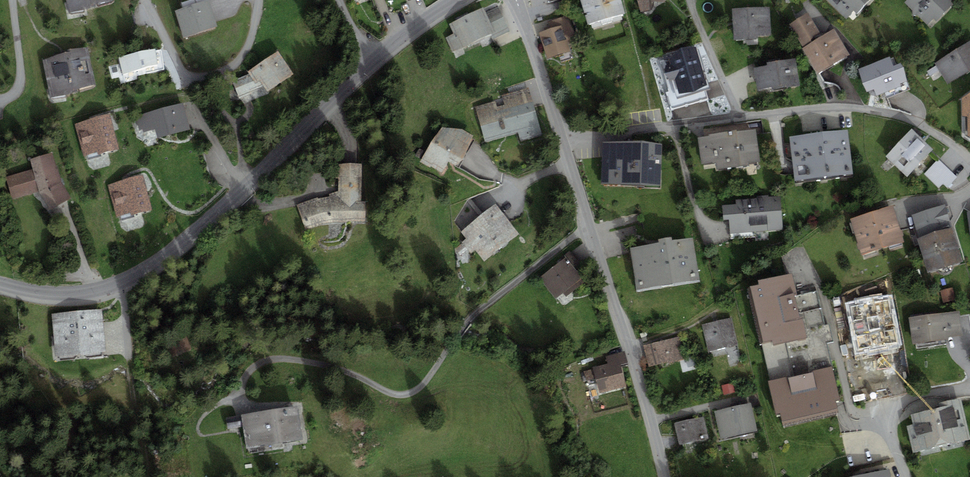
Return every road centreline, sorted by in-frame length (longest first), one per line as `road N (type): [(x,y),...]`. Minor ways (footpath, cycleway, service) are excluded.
road 1 (tertiary): [(0,281),(90,292),(179,250),(364,67),(456,0)]
road 2 (residential): [(591,230),(471,318),(416,392),(401,395),(343,370),(279,360),(257,365),(240,395)]
road 3 (residential): [(969,163),(915,122),(842,108),(562,139)]
road 4 (residential): [(591,230),(664,476)]
road 5 (residential): [(905,476),(887,433),(891,411),(969,386)]
road 6 (residential): [(515,0),(562,139)]

